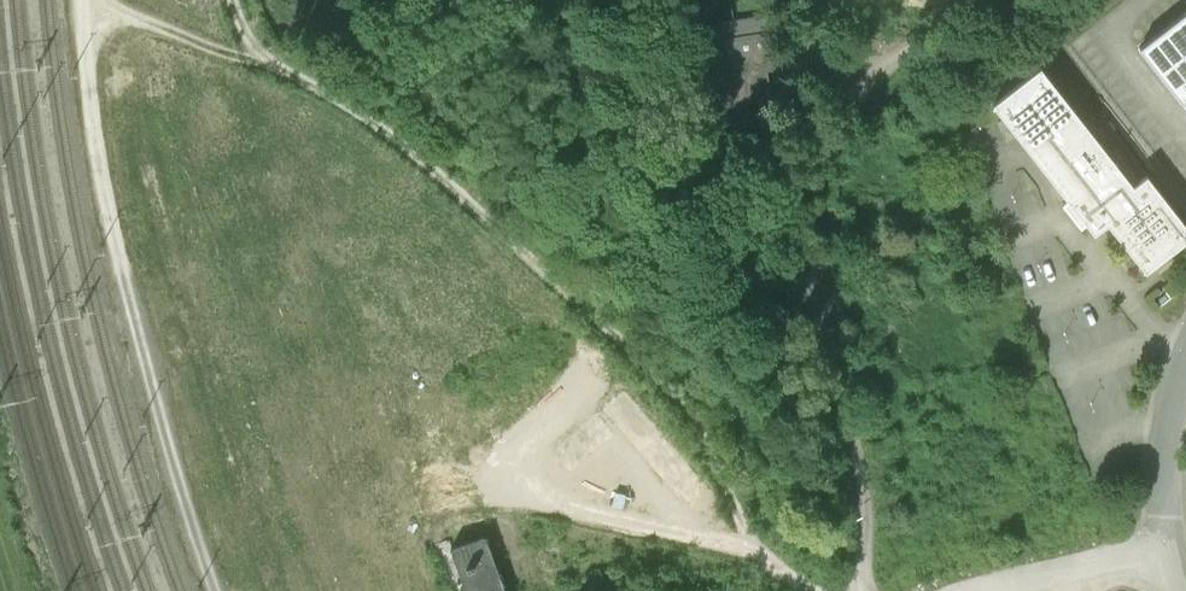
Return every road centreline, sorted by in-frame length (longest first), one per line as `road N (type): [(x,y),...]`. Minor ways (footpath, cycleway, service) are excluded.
road 1 (trunk): [(0,297),(64,201),(266,0)]
road 2 (trunk): [(180,0),(0,165)]
road 3 (residential): [(1185,370),(1171,428),(1169,550)]
road 4 (unclassified): [(1169,550),(1029,590)]

